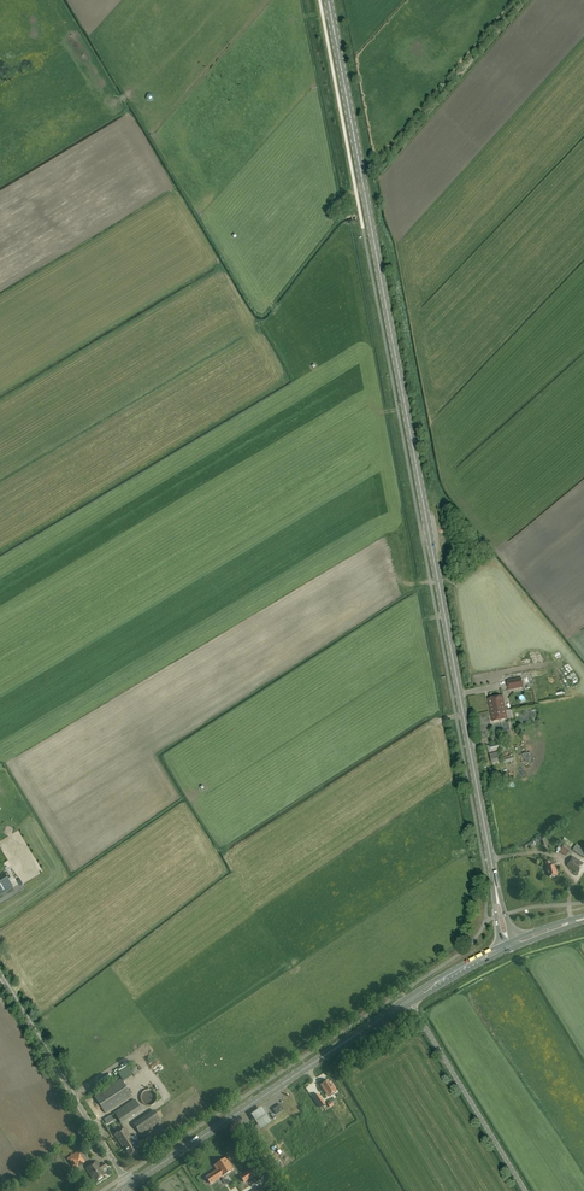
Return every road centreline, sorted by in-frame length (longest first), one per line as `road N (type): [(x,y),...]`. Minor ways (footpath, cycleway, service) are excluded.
road 1 (secondary): [(506,945),(328,0)]
road 2 (unclassified): [(129,1185),(0,975)]
road 3 (unclassified): [(526,1190),(409,1000)]
road 4 (primary): [(233,1116),(409,1000)]
road 5 (primary): [(129,1185),(233,1116)]

